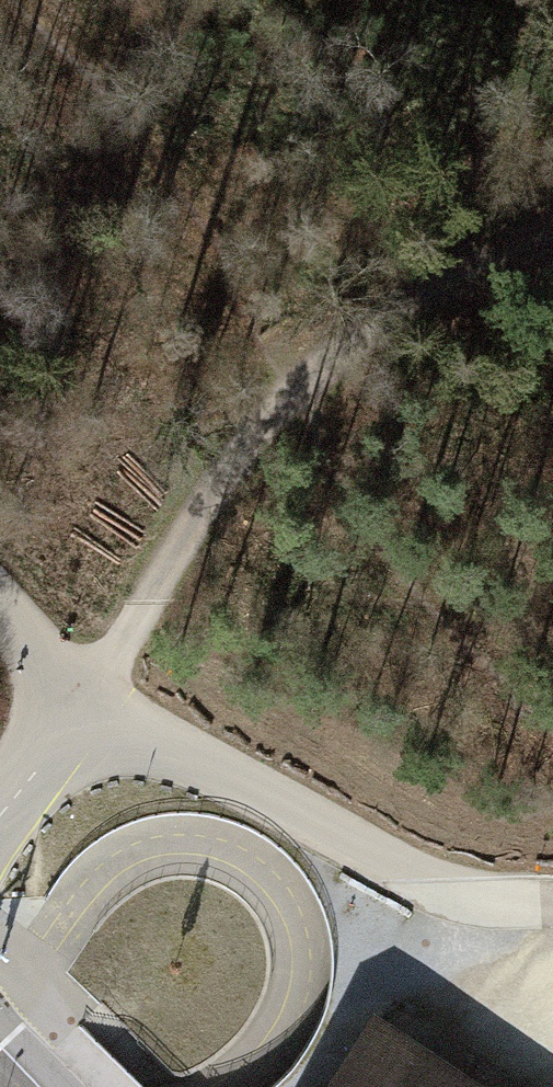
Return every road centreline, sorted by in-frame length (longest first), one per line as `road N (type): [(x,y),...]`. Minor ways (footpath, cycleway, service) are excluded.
road 1 (track): [(8,0),(190,211),(351,508),(459,644),(552,714)]
road 2 (track): [(552,237),(411,304),(289,396),(226,471),(88,698)]
road 3 (track): [(88,698),(0,604)]

